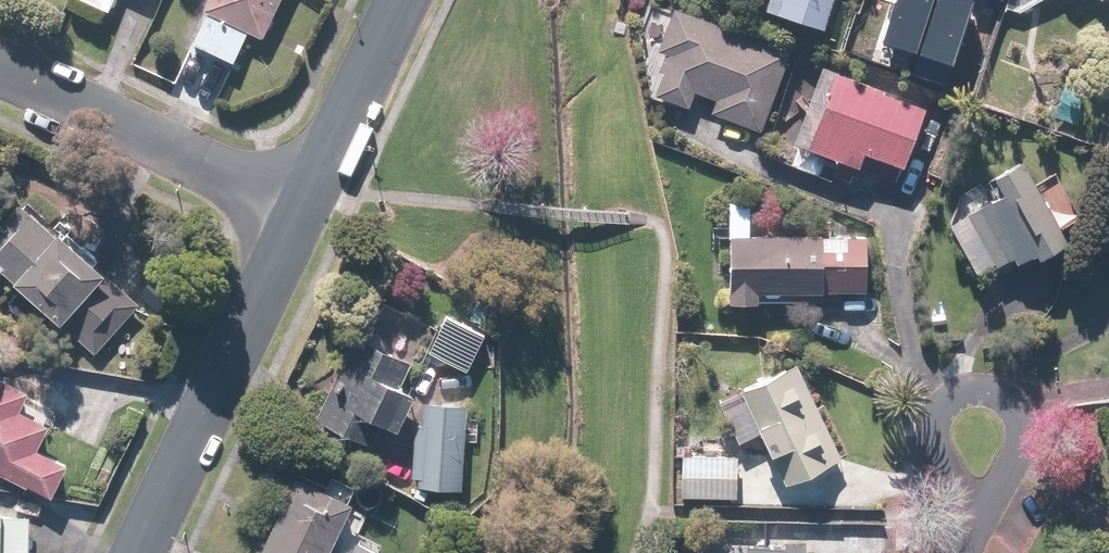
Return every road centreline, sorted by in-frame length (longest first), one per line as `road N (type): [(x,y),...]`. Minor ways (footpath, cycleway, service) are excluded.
road 1 (residential): [(294,220),(138,552)]
road 2 (residential): [(294,220),(0,80)]
road 3 (residential): [(954,509),(935,430),(948,404),(976,389),(1011,399),(1024,435),(999,477)]
road 4 (residential): [(398,0),(294,220)]

